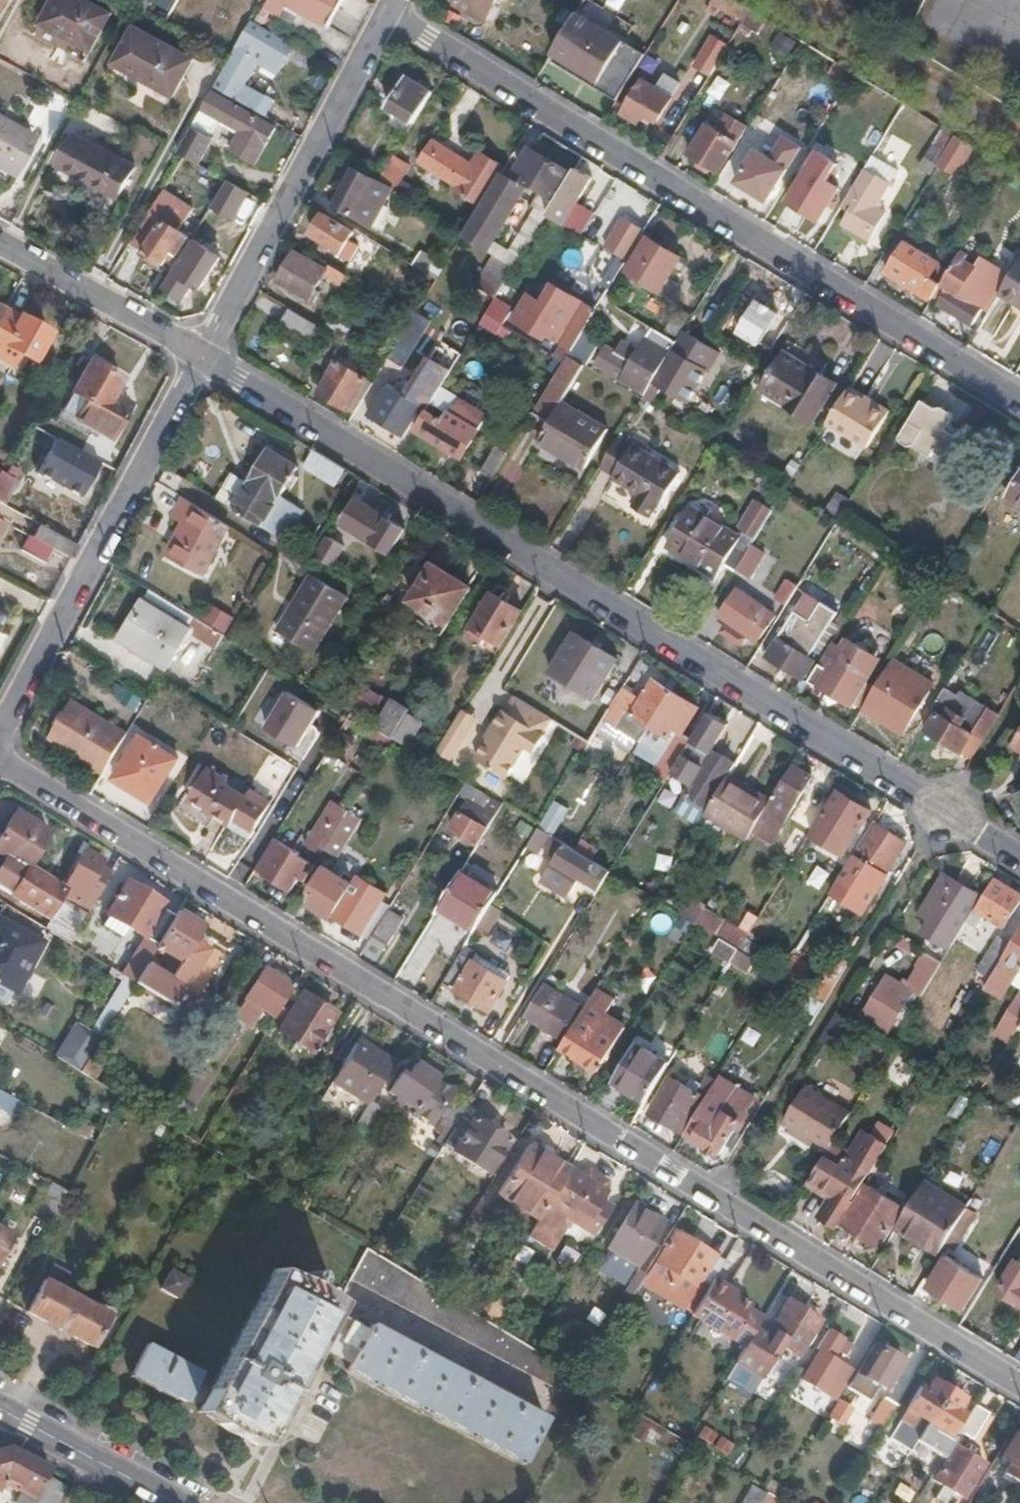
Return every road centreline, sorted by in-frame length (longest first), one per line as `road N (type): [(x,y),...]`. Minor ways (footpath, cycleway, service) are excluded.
road 1 (residential): [(0,760),(1019,1385)]
road 2 (residential): [(1019,858),(203,355)]
road 3 (residential): [(391,9),(1019,400)]
road 4 (residential): [(203,355),(0,728)]
road 5 (residential): [(391,9),(203,355)]
road 6 (residential): [(0,242),(203,355)]
road 7 (primary): [(0,1410),(178,1502)]

